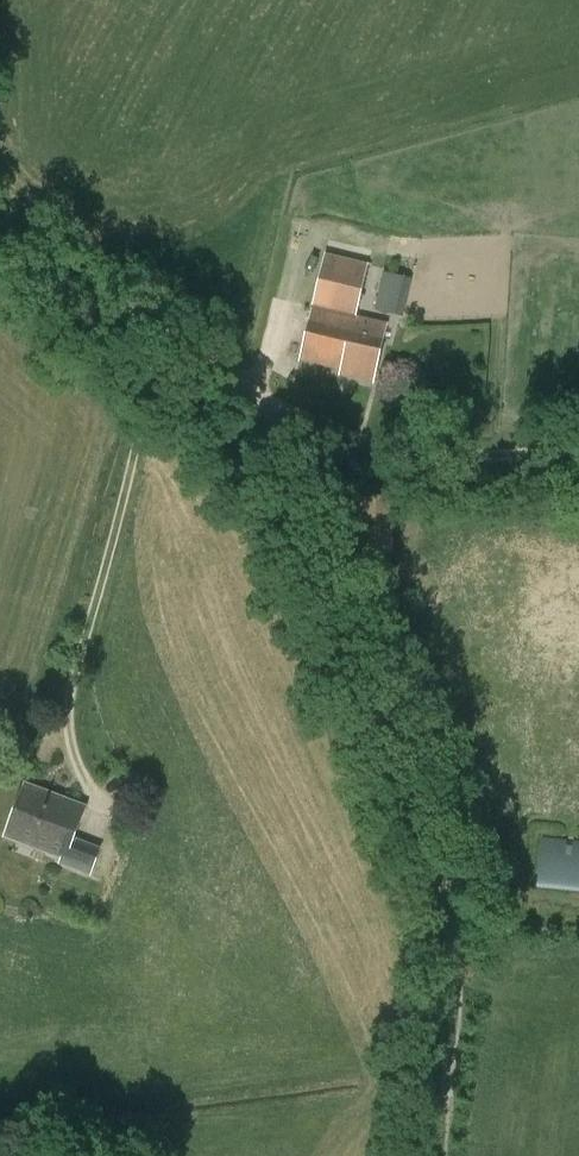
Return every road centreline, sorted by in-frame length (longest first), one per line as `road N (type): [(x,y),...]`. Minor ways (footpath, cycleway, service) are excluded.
road 1 (track): [(448,911),(270,401)]
road 2 (track): [(578,449),(497,455),(411,449),(358,438),(270,401)]
road 3 (track): [(270,401),(0,242)]
road 4 (track): [(435,1155),(457,974),(448,911)]

